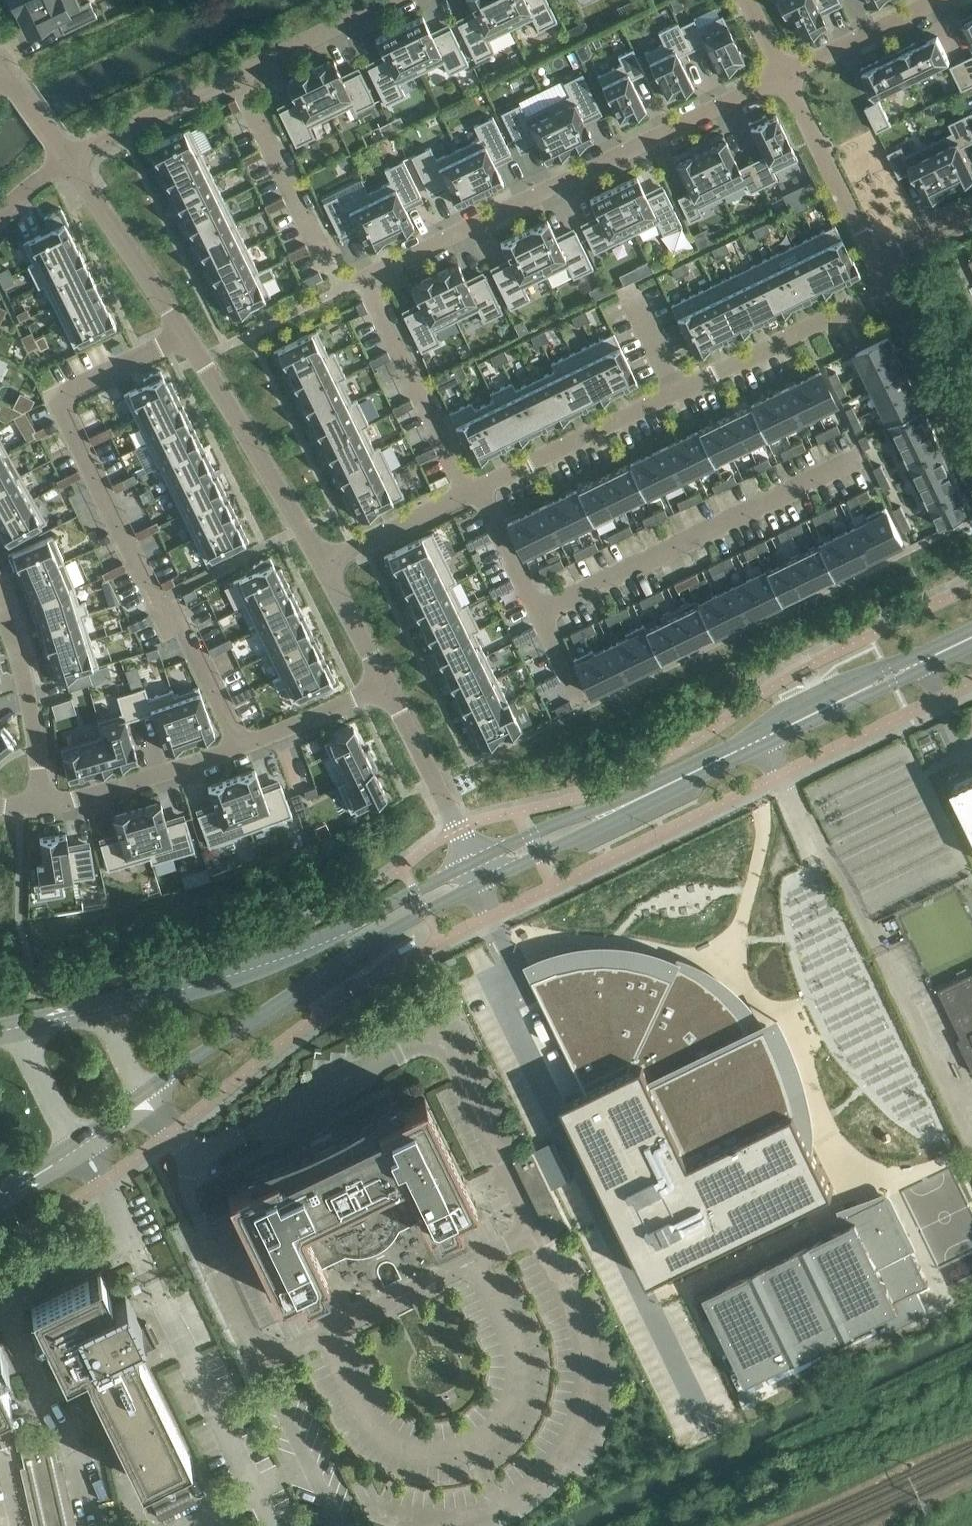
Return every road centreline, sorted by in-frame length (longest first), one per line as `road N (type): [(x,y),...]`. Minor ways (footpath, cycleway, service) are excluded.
road 1 (tertiary): [(0,1193),(81,1147),(175,1070),(388,930),(476,887)]
road 2 (tertiary): [(472,861),(275,962),(0,1032)]
road 3 (residential): [(365,277),(787,75)]
road 4 (residential): [(888,287),(477,487)]
road 5 (residential): [(168,627),(60,396),(184,334)]
road 6 (tertiary): [(622,807),(971,637)]
road 7 (residential): [(41,805),(133,787),(386,688)]
road 8 (residential): [(536,611),(846,464)]
road 9 (residential): [(184,334),(323,563)]
road 10 (residential): [(236,73),(338,290)]
road 11 (residential): [(365,277),(466,492)]
road 12 (residential): [(74,158),(184,334)]
road 13 (residential): [(876,262),(787,75)]
road 14 (residential): [(0,607),(30,715),(41,805)]
road 15 (residential): [(386,688),(472,861)]
road 16 (residential): [(971,461),(888,287)]
road 17 (residential): [(74,158),(236,73)]
road 18 (residential): [(787,75),(942,0)]
road 19 (residential): [(236,73),(389,0)]
road 20 (tertiary): [(476,887),(622,807)]
road 21 (tertiary): [(622,807),(583,812),(472,861)]
road 22 (residential): [(466,492),(323,563)]
road 23 (residential): [(323,563),(386,688)]
road 24 (residential): [(477,487),(536,611)]

